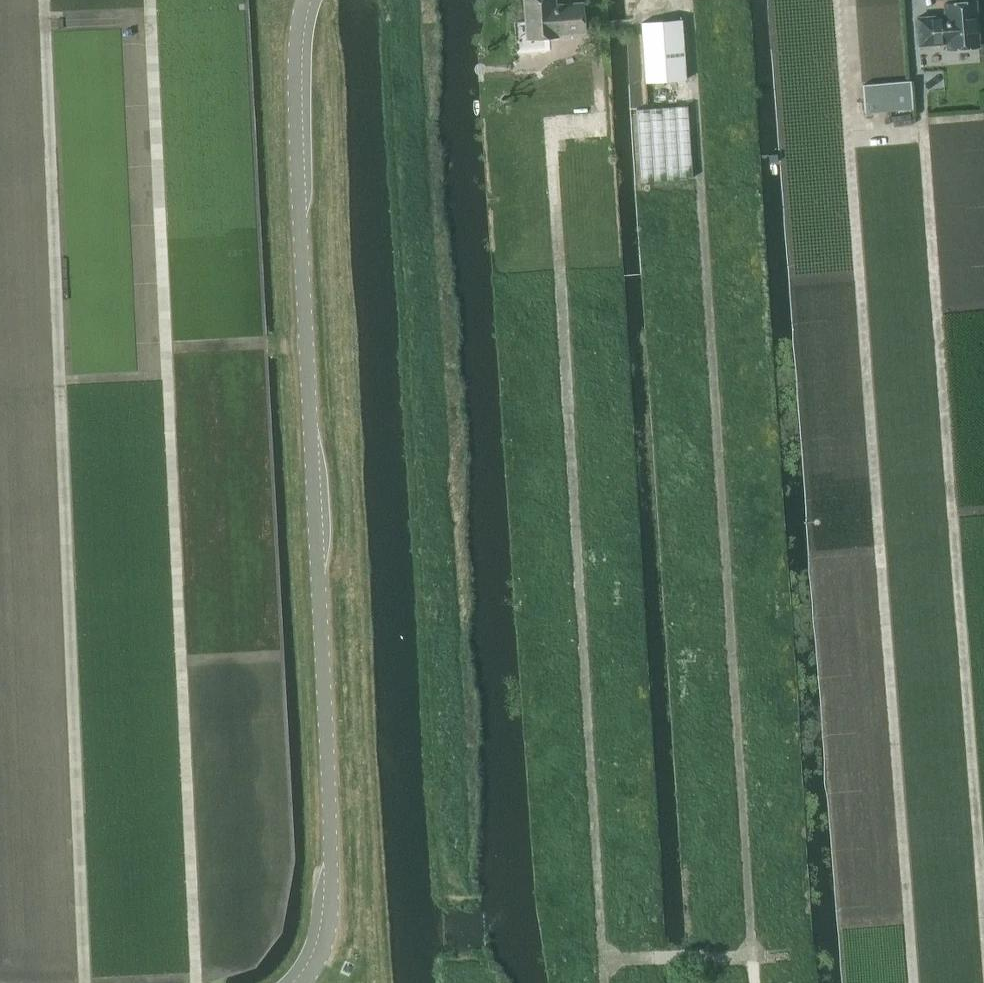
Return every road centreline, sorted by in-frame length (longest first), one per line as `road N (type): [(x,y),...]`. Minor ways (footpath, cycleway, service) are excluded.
road 1 (unclassified): [(303,982),(329,927),(331,862),(299,218),(295,81),(303,0)]
road 2 (track): [(148,0),(196,982)]
road 3 (track): [(43,0),(84,982)]
road 4 (track): [(605,963),(753,955),(699,169)]
road 5 (track): [(913,982),(848,131)]
road 6 (track): [(606,982),(550,136)]
road 7 (track): [(983,931),(920,122)]
road 8 (track): [(848,131),(983,116)]

